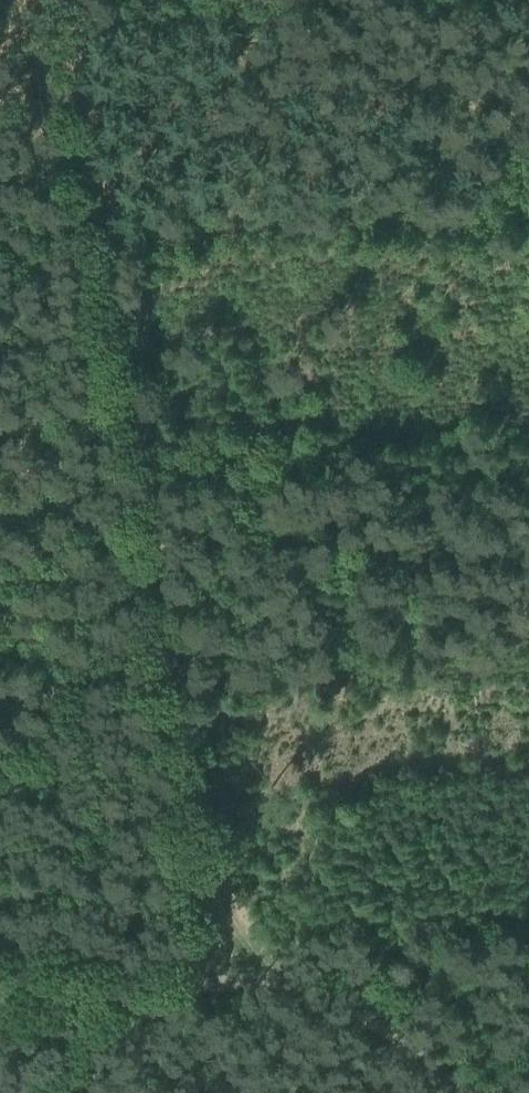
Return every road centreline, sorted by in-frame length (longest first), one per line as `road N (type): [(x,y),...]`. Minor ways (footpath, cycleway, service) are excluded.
road 1 (track): [(69,0),(173,655)]
road 2 (track): [(180,683),(231,926),(274,979)]
road 3 (track): [(0,974),(66,989),(274,979)]
road 4 (track): [(274,979),(315,990),(400,1041),(463,1092)]
road 5 (track): [(0,657),(173,655)]

